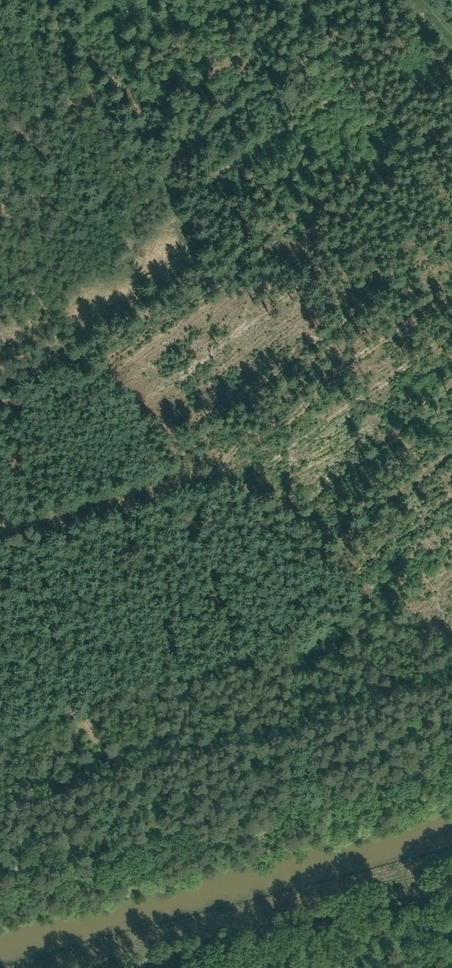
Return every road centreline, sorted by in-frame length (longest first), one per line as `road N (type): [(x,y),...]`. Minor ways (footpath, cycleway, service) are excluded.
road 1 (unclassified): [(451,876),(104,967)]
road 2 (track): [(227,475),(0,537)]

